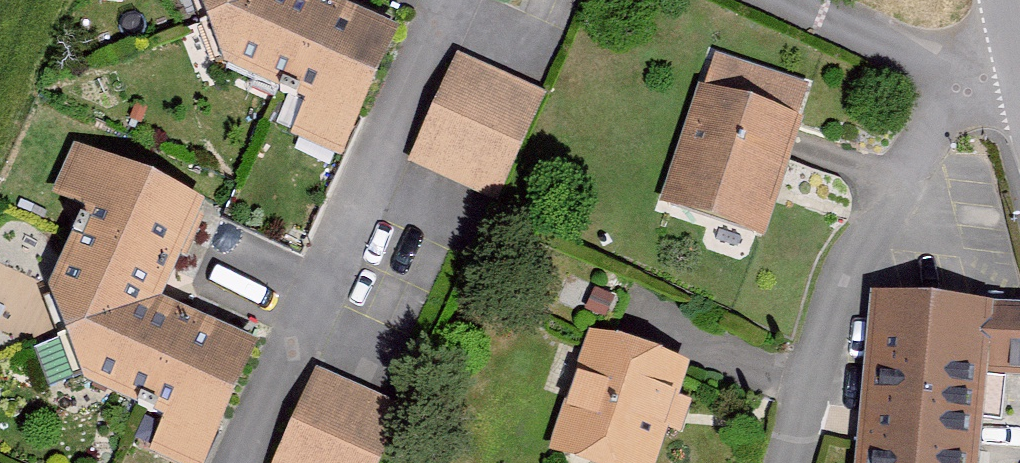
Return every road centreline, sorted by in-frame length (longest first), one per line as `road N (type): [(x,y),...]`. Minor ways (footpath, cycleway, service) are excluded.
road 1 (residential): [(448,0),(240,462)]
road 2 (residential): [(849,263),(969,76)]
road 3 (residential): [(789,462),(849,263)]
road 4 (residential): [(969,76),(809,0)]

